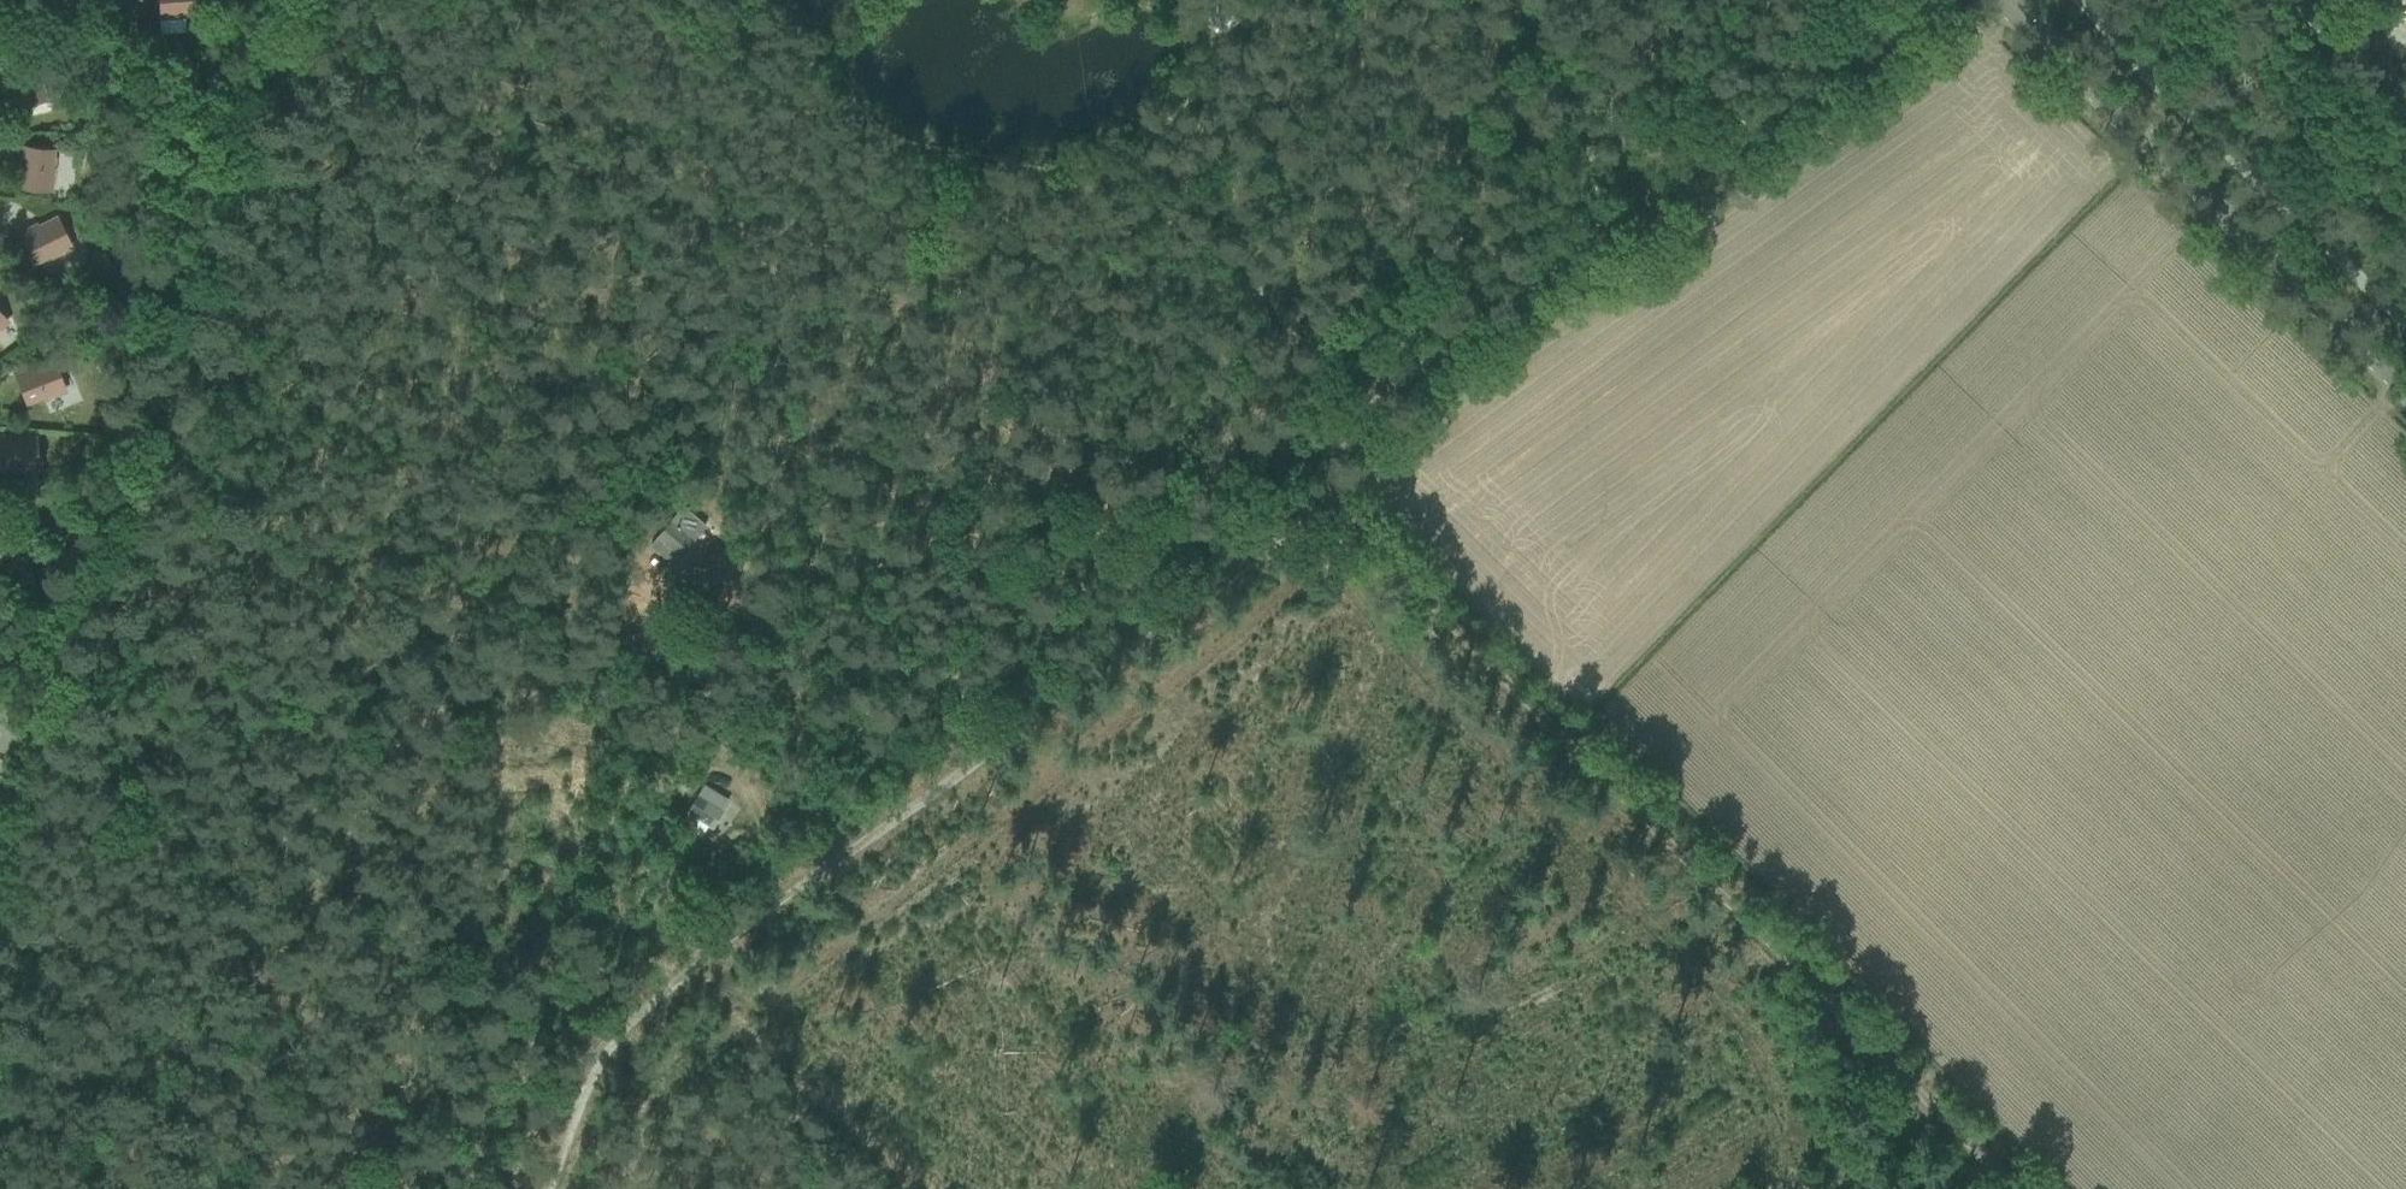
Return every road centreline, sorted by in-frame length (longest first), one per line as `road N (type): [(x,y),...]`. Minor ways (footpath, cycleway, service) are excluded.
road 1 (track): [(551,1188),(591,1074),(628,1024),(1312,508),(1326,506),(1352,513),(2020,1188)]
road 2 (tertiary): [(2405,374),(2019,0)]

